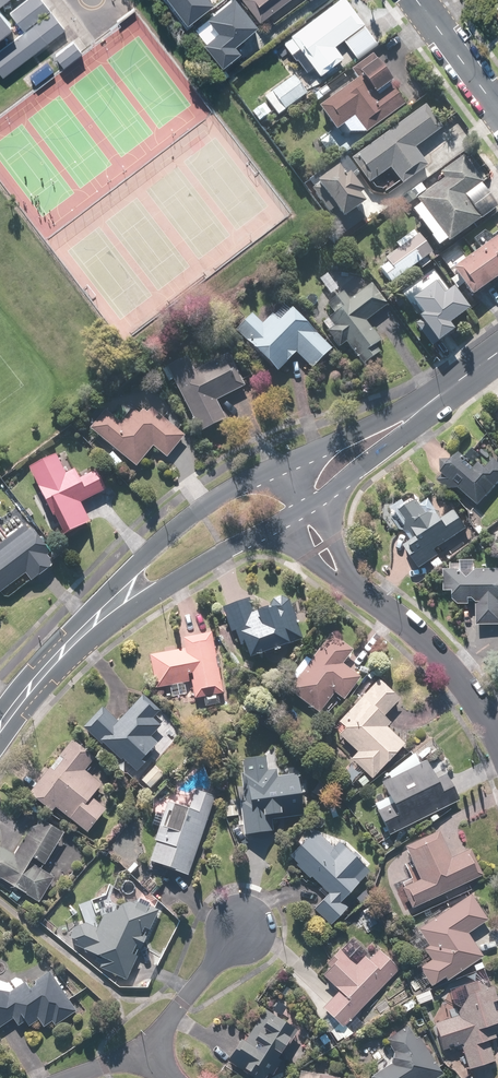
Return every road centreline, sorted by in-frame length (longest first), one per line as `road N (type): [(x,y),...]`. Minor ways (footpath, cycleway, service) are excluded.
road 1 (secondary): [(86,632),(137,568),(193,519),(275,474)]
road 2 (secondary): [(293,510),(142,607),(86,632)]
road 3 (residential): [(347,583),(445,664),(497,742)]
road 4 (residential): [(148,1054),(241,927)]
road 5 (secondary): [(422,411),(394,441),(307,501)]
road 6 (secondary): [(288,468),(422,411)]
road 7 (secondary): [(417,0),(497,109)]
road 8 (secondary): [(0,733),(86,632)]

